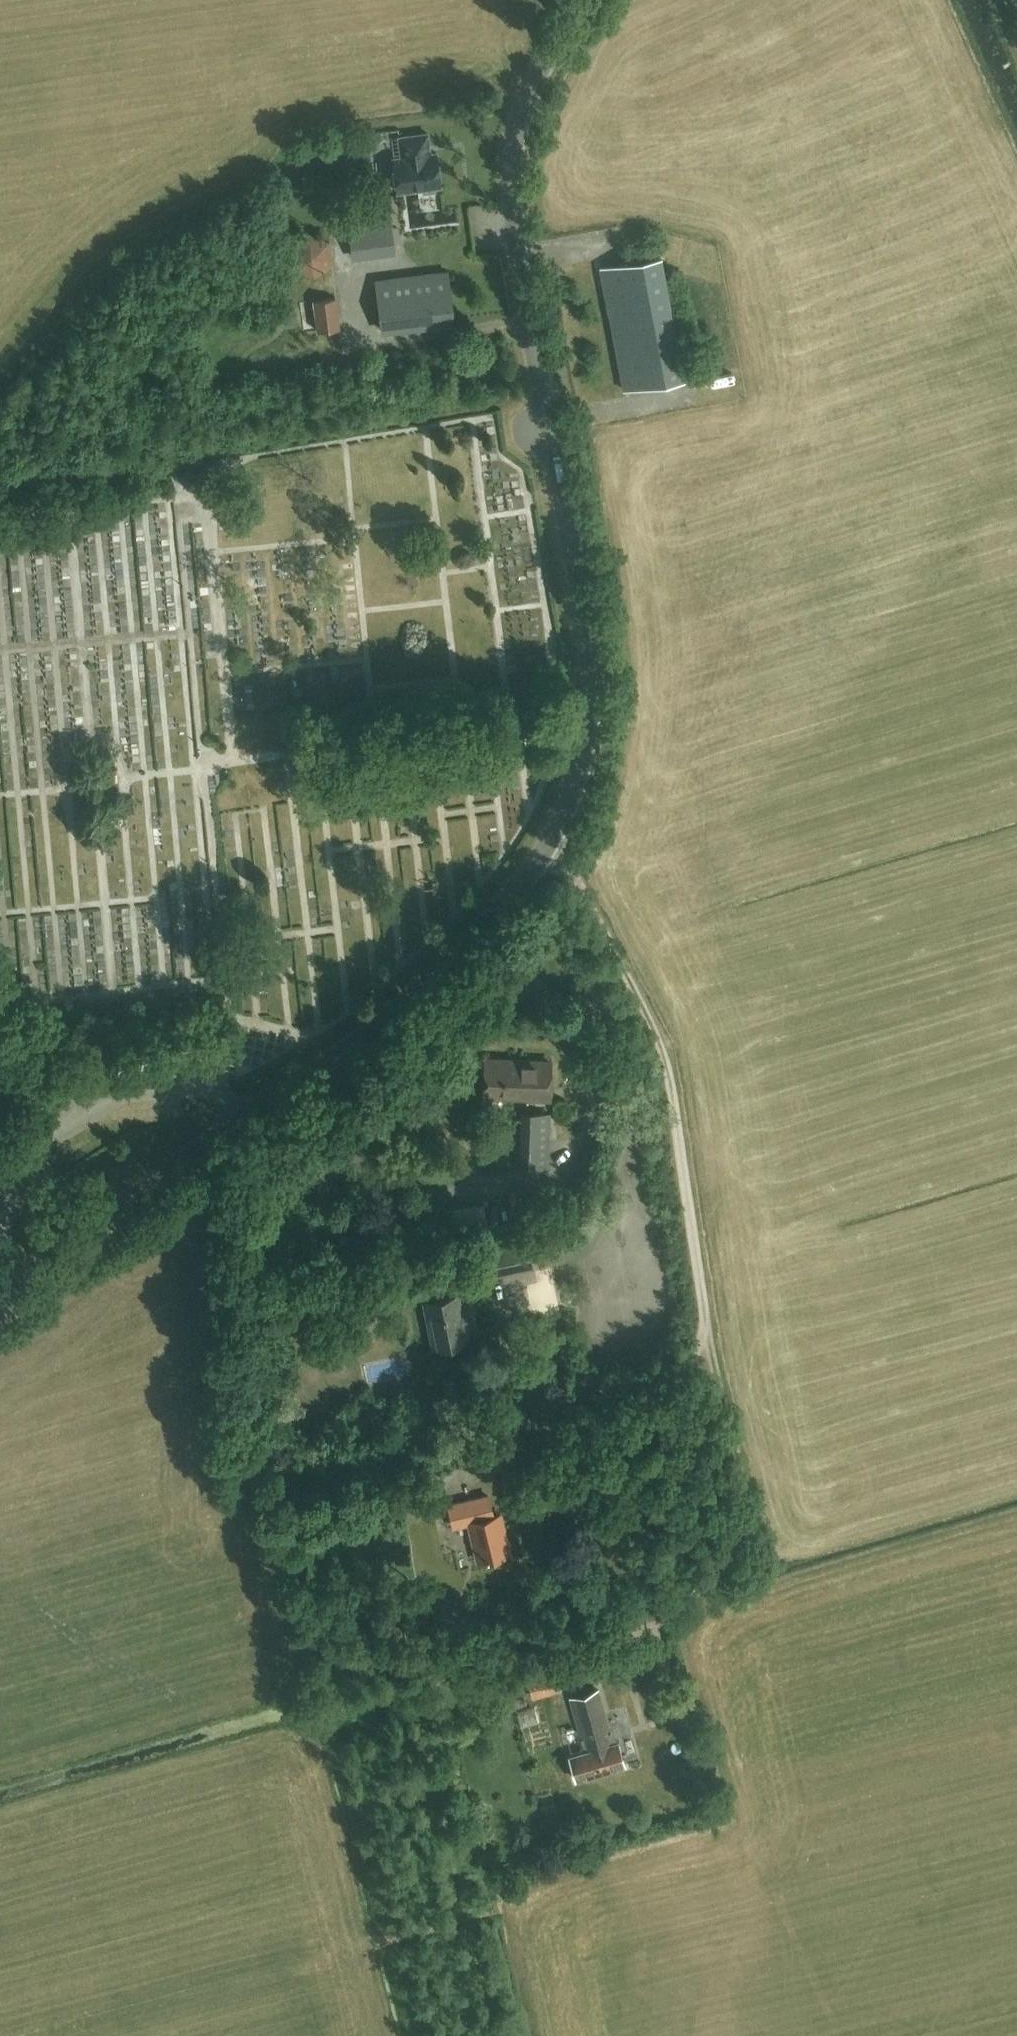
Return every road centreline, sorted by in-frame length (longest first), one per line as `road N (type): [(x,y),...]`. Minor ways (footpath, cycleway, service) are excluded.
road 1 (tertiary): [(0,1299),(395,1013),(523,880),(570,798),(589,697),(585,614),(510,206),(521,121),(576,0)]

